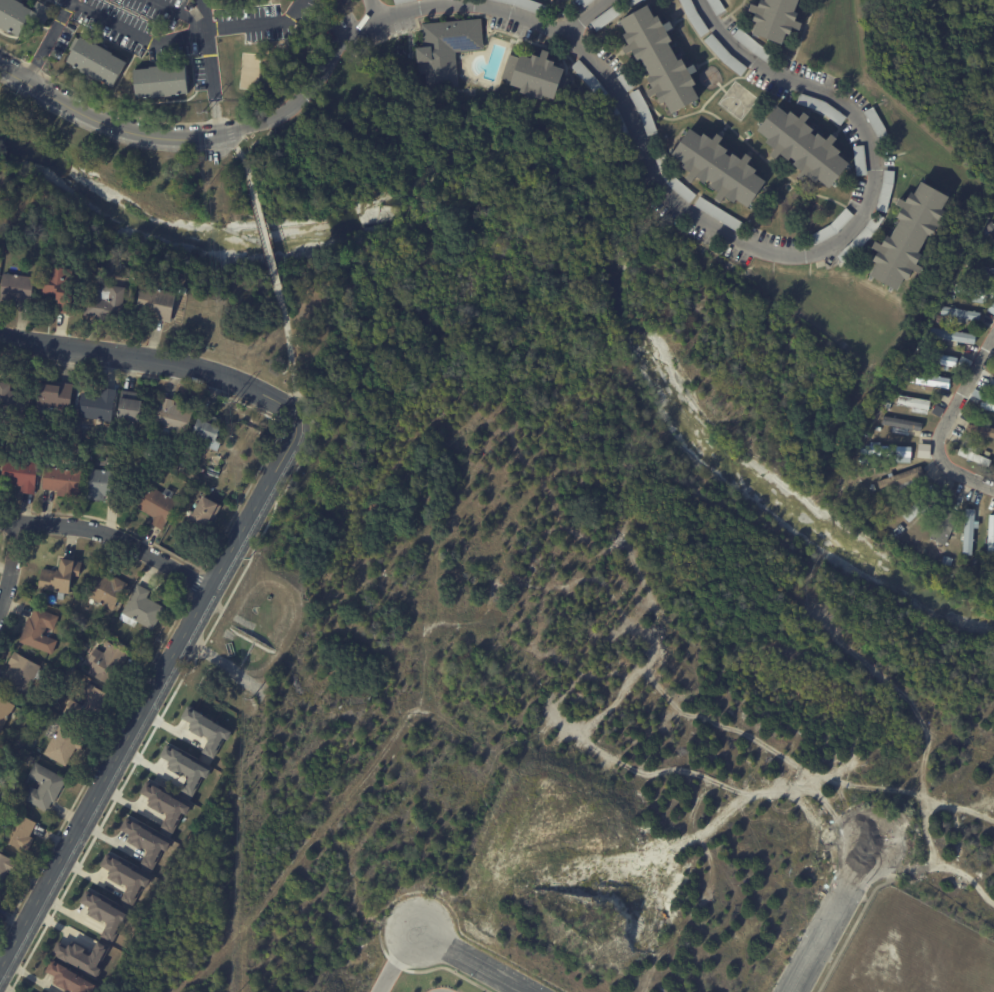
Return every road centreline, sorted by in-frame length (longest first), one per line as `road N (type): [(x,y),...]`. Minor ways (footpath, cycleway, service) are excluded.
road 1 (residential): [(0,973),(299,414)]
road 2 (residential): [(0,336),(194,366),(299,414)]
road 3 (residential): [(0,66),(126,129),(230,133)]
road 4 (residential): [(0,520),(94,529),(212,586)]
road 5 (residential): [(794,991),(874,842)]
road 6 (residential): [(413,929),(531,991)]

